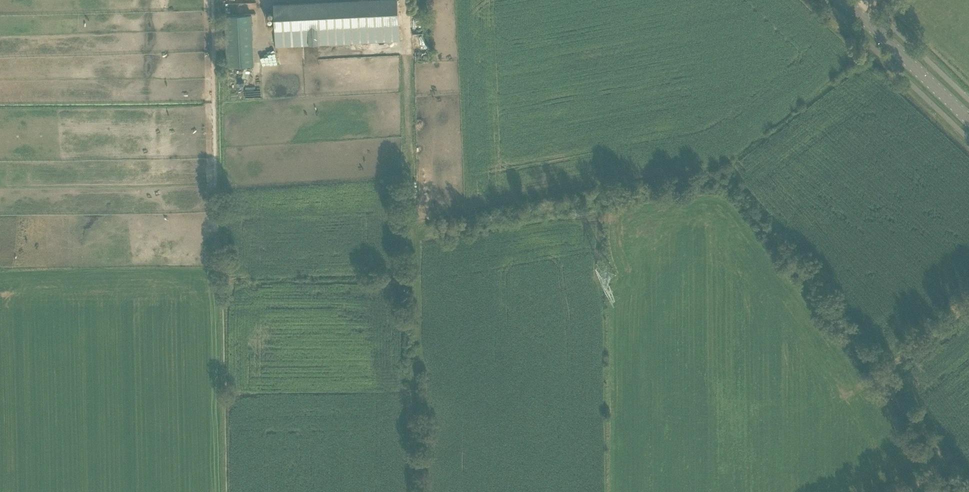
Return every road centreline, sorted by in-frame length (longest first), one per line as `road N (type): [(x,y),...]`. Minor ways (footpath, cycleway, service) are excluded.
road 1 (track): [(415,491),(411,234)]
road 2 (track): [(968,304),(877,377),(944,464)]
road 3 (secondary): [(968,122),(852,11)]

